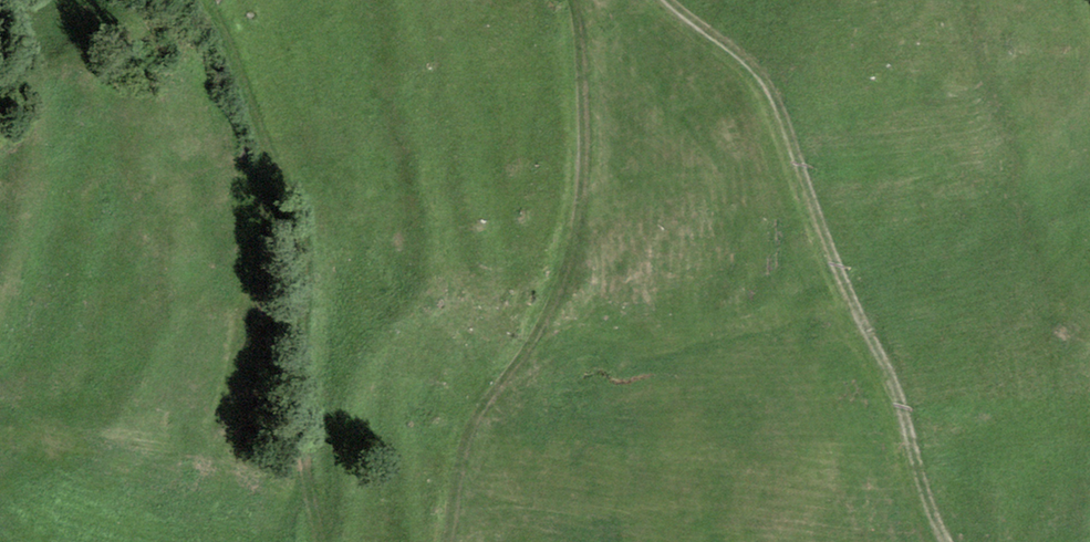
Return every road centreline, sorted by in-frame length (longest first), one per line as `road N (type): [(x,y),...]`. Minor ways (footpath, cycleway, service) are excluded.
road 1 (track): [(947,541),(785,123),(742,56),(670,0)]
road 2 (track): [(569,0),(578,53),(577,206),(526,341),(463,445),(445,541)]
road 3 (track): [(322,541),(299,348),(306,223),(209,0)]

